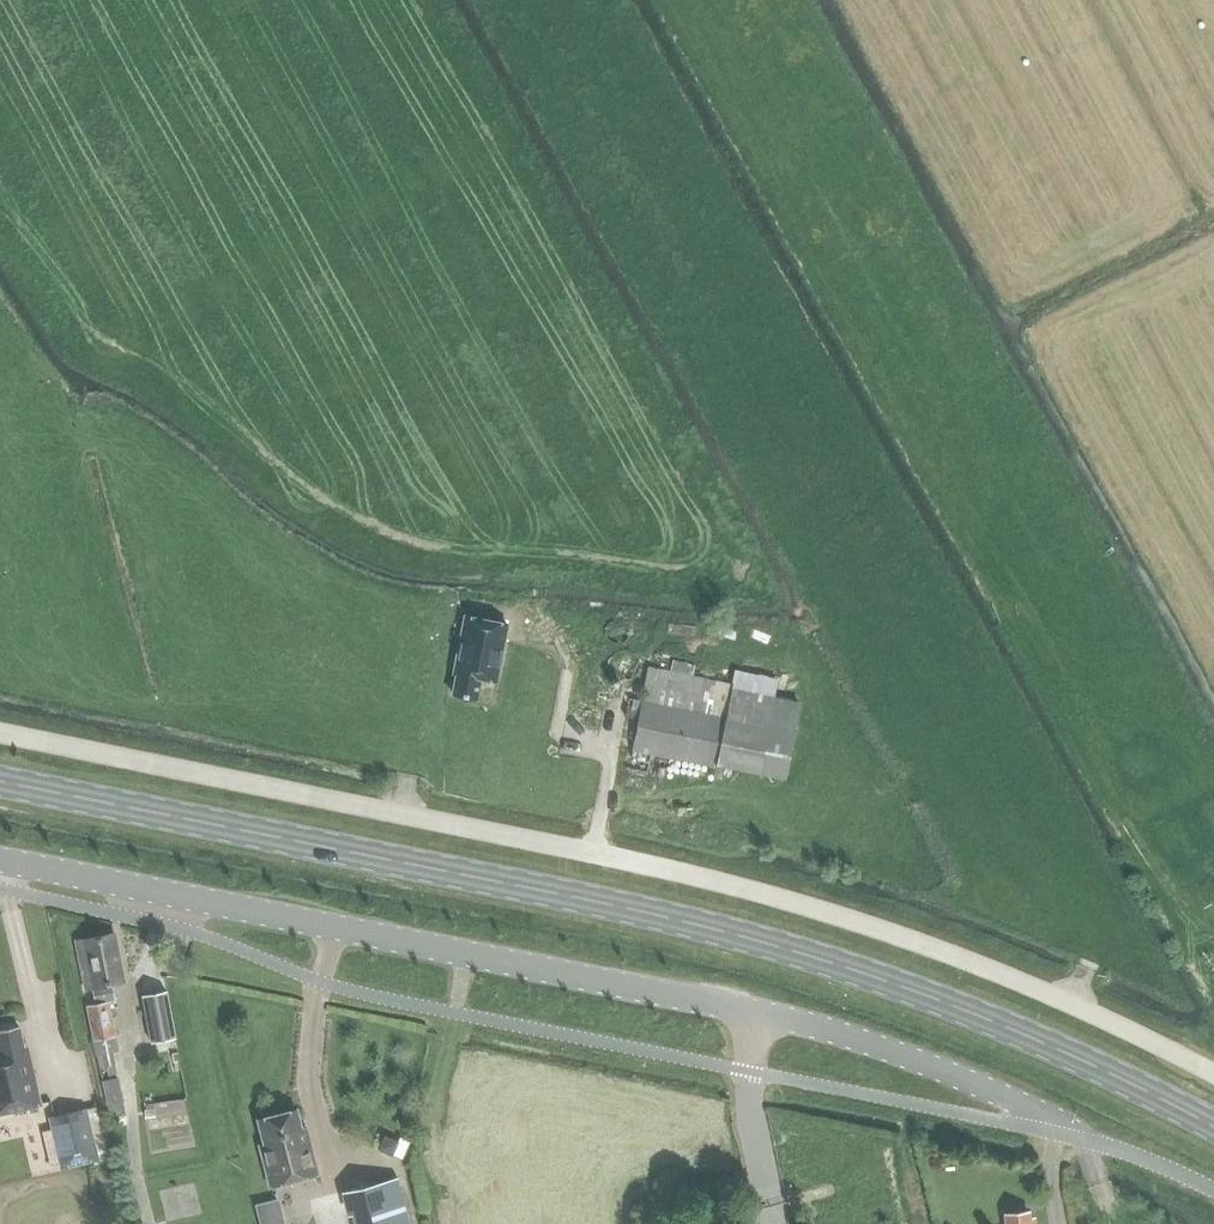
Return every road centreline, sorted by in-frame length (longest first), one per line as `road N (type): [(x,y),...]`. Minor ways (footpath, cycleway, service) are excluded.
road 1 (primary): [(1213,1126),(958,1007),(756,940),(0,781)]
road 2 (unclassified): [(0,733),(776,897),(978,963),(1213,1074)]
road 3 (unclassified): [(0,860),(824,1028),(998,1092),(1081,1139)]

